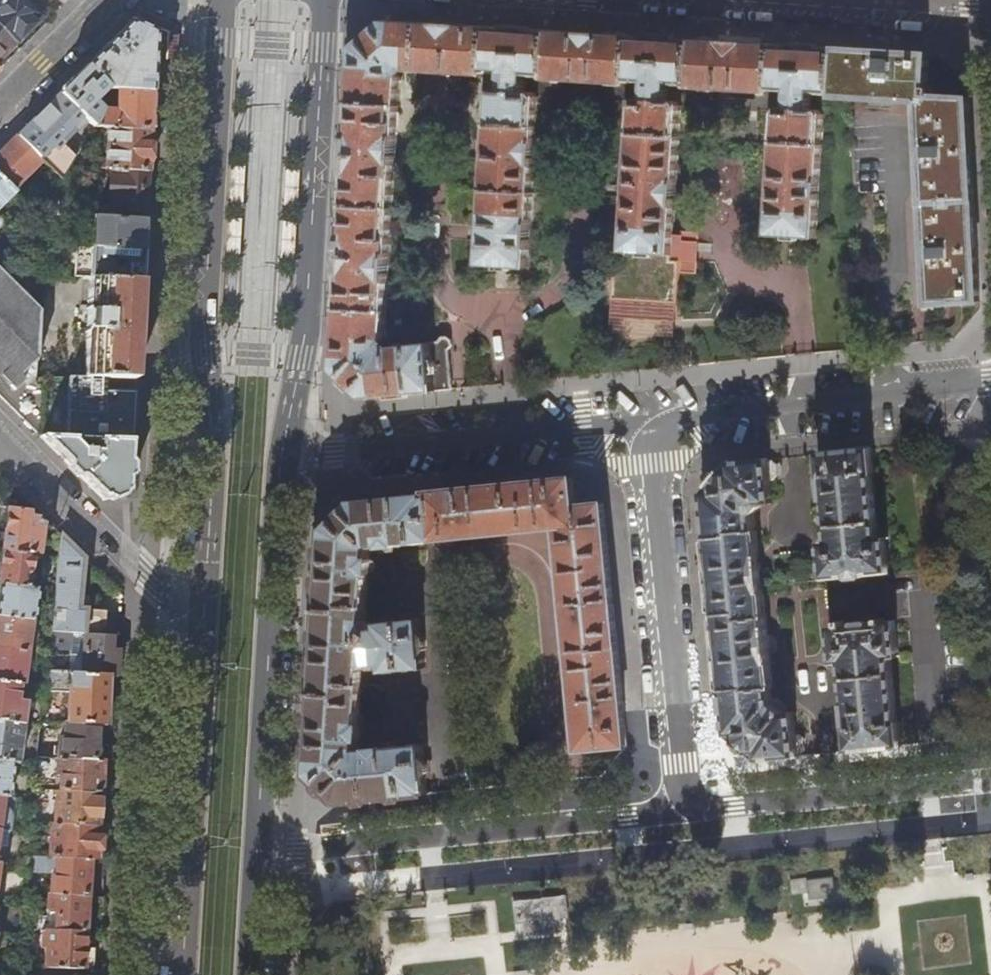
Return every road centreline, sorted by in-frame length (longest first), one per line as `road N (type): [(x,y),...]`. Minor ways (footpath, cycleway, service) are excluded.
road 1 (primary): [(224,0),(205,312),(215,447),(205,598)]
road 2 (primary): [(281,455),(307,331),(326,0)]
road 3 (residential): [(258,851),(680,810)]
road 4 (primary): [(258,851),(281,455)]
road 5 (residential): [(680,810),(645,420)]
road 6 (primary): [(205,598),(184,974)]
road 7 (residential): [(281,455),(645,420)]
road 8 (residential): [(645,420),(990,379)]
road 9 (residential): [(990,783),(680,810)]
road 10 (residential): [(0,438),(165,595),(205,598)]
road 11 (residential): [(105,0),(0,105)]
road 12 (primary): [(250,974),(258,851)]

